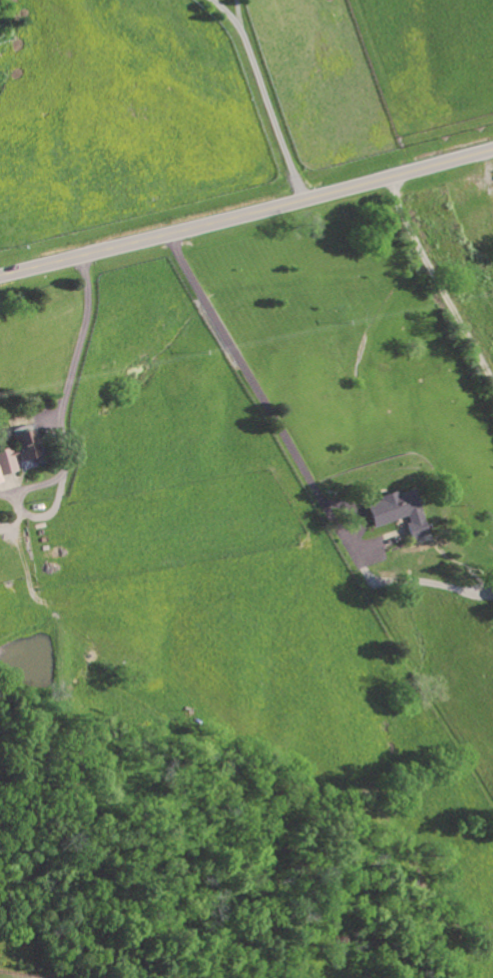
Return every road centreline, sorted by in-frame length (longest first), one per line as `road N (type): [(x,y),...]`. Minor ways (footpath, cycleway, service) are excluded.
road 1 (primary): [(0,273),(492,145)]

